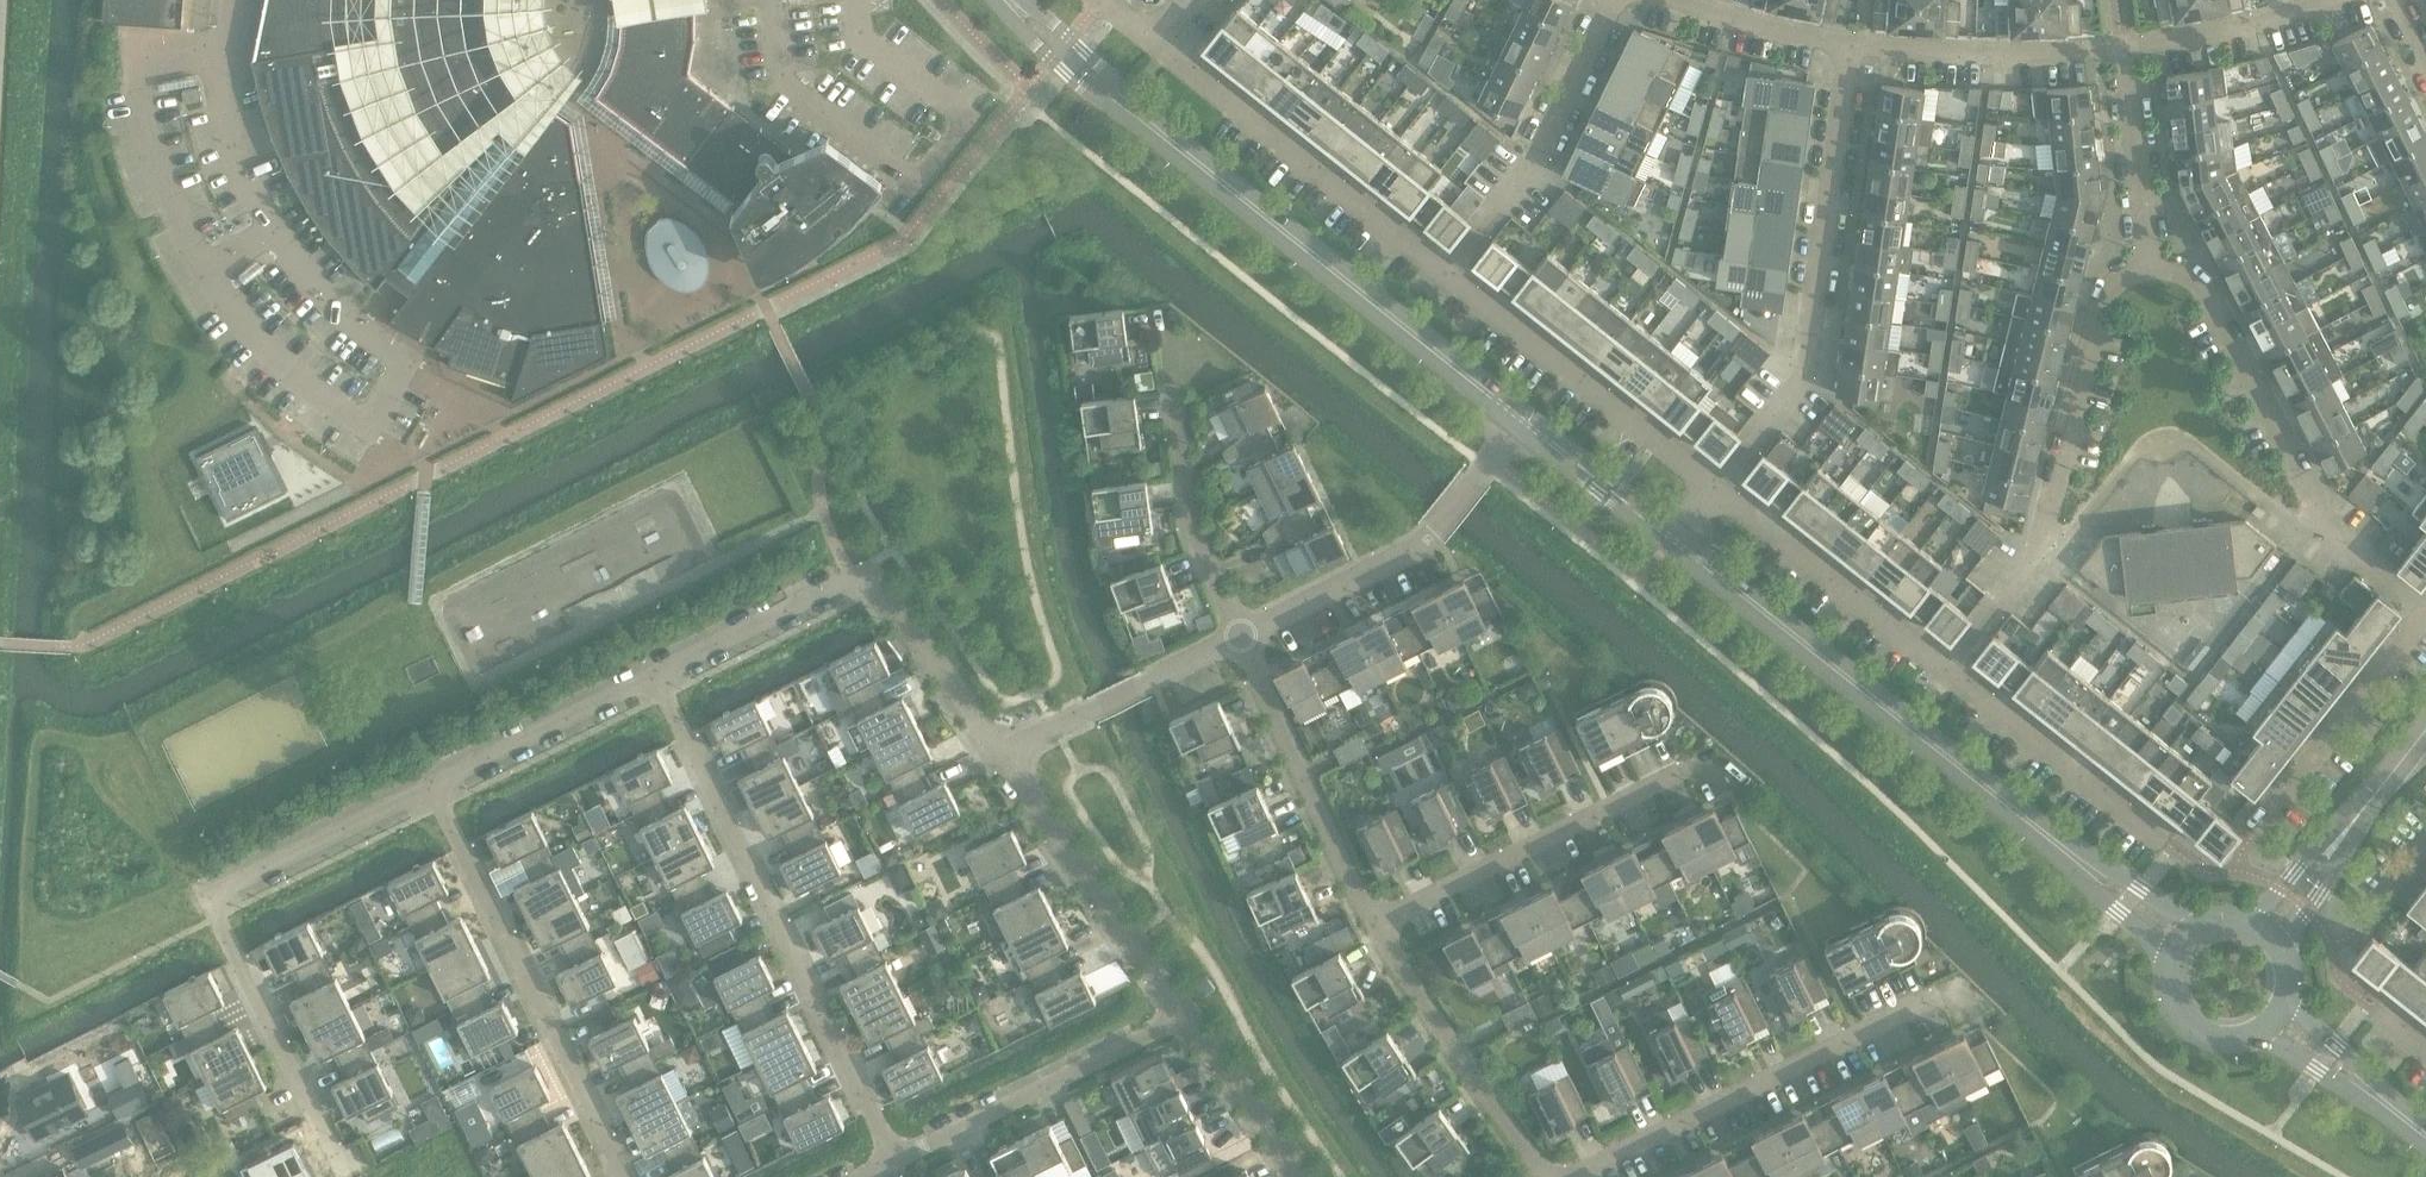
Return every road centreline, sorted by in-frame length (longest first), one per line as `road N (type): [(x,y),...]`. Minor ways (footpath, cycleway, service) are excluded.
road 1 (tertiary): [(1524,427),(1110,91),(1011,0)]
road 2 (tertiary): [(2181,941),(1675,541)]
road 3 (residential): [(343,1172),(198,889),(422,777)]
road 4 (residential): [(897,1161),(648,664)]
road 5 (residential): [(1716,483),(1803,370),(1851,52)]
road 6 (residential): [(1945,665),(2061,510),(2103,318),(2150,268)]
road 7 (residential): [(2150,268),(2211,313),(2324,529),(2425,615)]
road 8 (residential): [(625,1176),(422,777)]
road 9 (residential): [(1571,1176),(1966,990)]
road 10 (residential): [(1372,923),(1709,755)]
road 11 (residential): [(1445,268),(1153,36)]
road 12 (residential): [(1230,635),(1391,572),(1427,546),(1524,427)]
road 13 (residential): [(1716,483),(1445,268)]
road 14 (residential): [(897,1161),(1191,1015)]
road 15 (residential): [(1191,1015),(1002,750)]
road 16 (residential): [(1372,923),(1296,787),(1230,635)]
road 17 (residential): [(1613,0),(1527,158),(1445,268)]
road 18 (residential): [(1230,635),(1186,504),(1164,336)]
road 19 (residential): [(1537,1176),(1372,923)]
road 20 (residential): [(2174,849),(1945,665)]
road 21 (residential): [(1945,665),(1716,483)]
road 22 (residential): [(2255,832),(2425,615)]
road 23 (residential): [(2124,49),(1981,62),(1851,52)]
road 24 (residential): [(1002,750),(1230,635)]
road 25 (tertiary): [(2267,930),(2425,731)]
road 26 (residential): [(422,777),(648,664)]
road 27 (residential): [(648,664),(864,555)]
road 28 (residential): [(1002,750),(864,555)]
road 29 (residential): [(2150,268),(2124,49)]
road 30 (residential): [(2124,49),(2331,0)]
road 31 (residential): [(1851,52),(1655,0)]
road 32 (residential): [(1308,1176),(1191,1015)]
road 33 (tertiary): [(1675,541),(1524,427)]
road 34 (tertiary): [(2425,1137),(2278,1019)]
road 35 (tertiary): [(2181,941),(2169,987),(2191,1028),(2236,1041),(2278,1019)]

